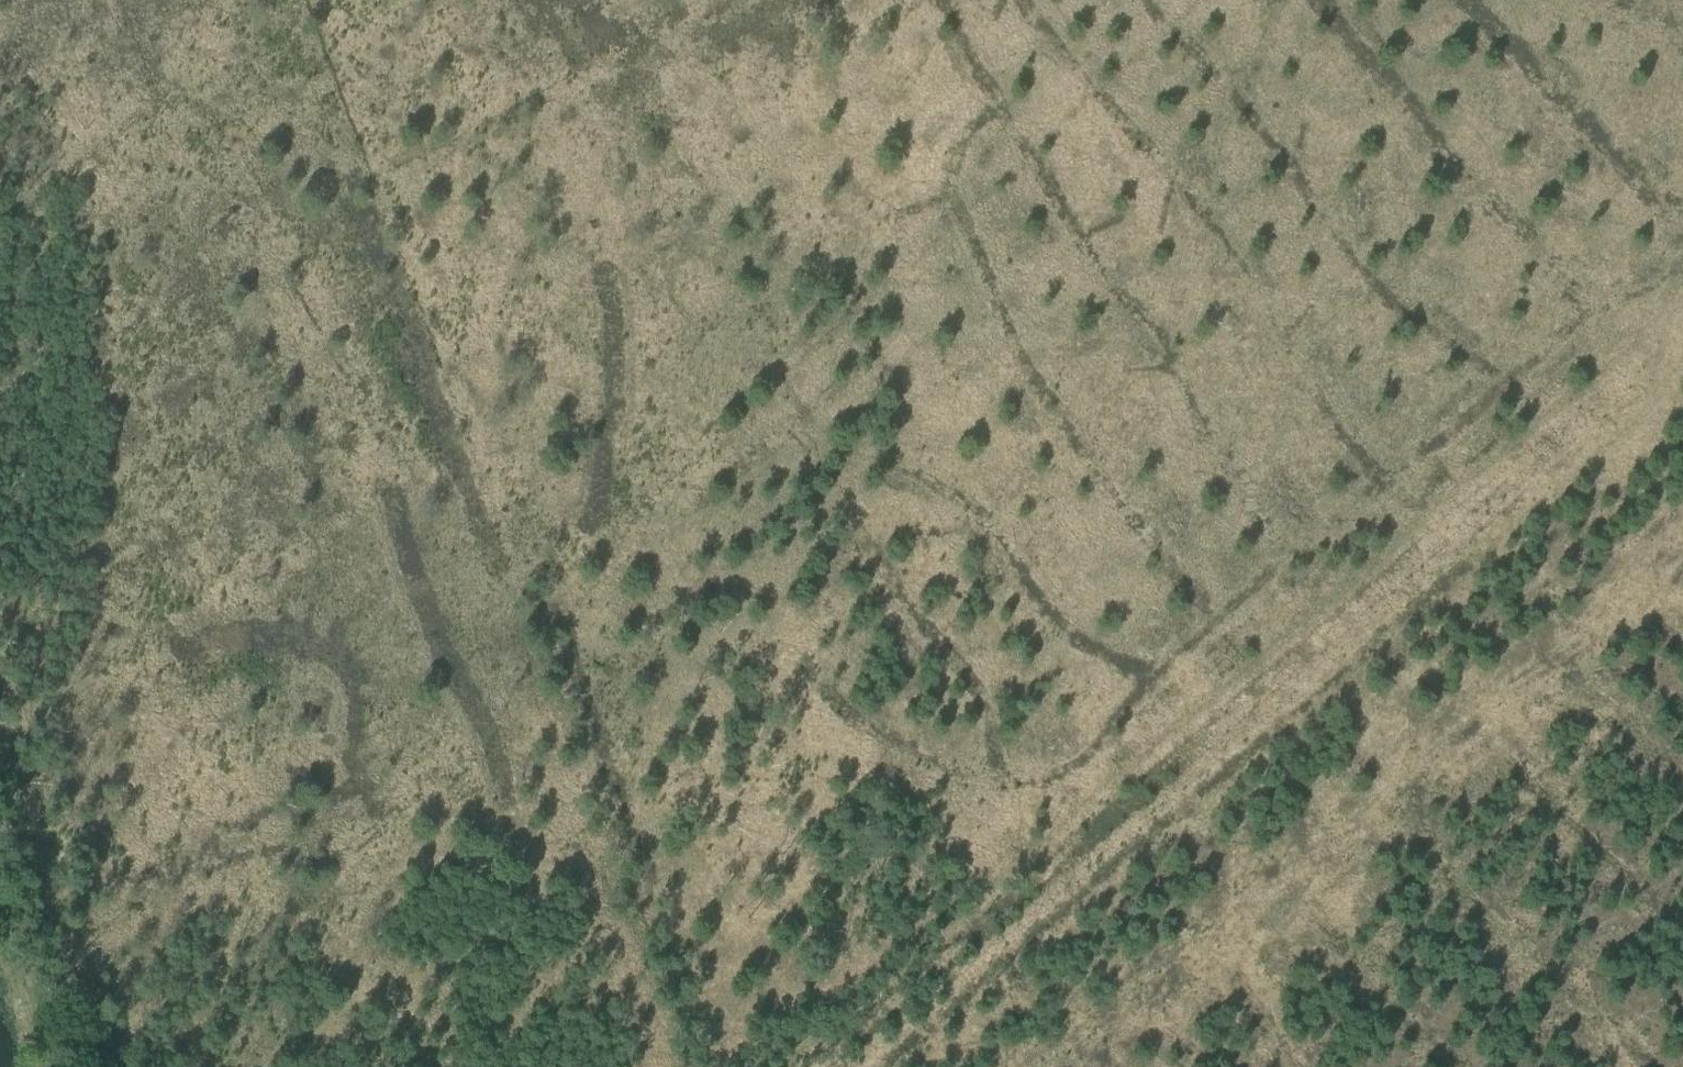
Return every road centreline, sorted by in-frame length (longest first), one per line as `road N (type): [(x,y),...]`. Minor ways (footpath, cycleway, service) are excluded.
road 1 (track): [(0,919),(49,1066)]

